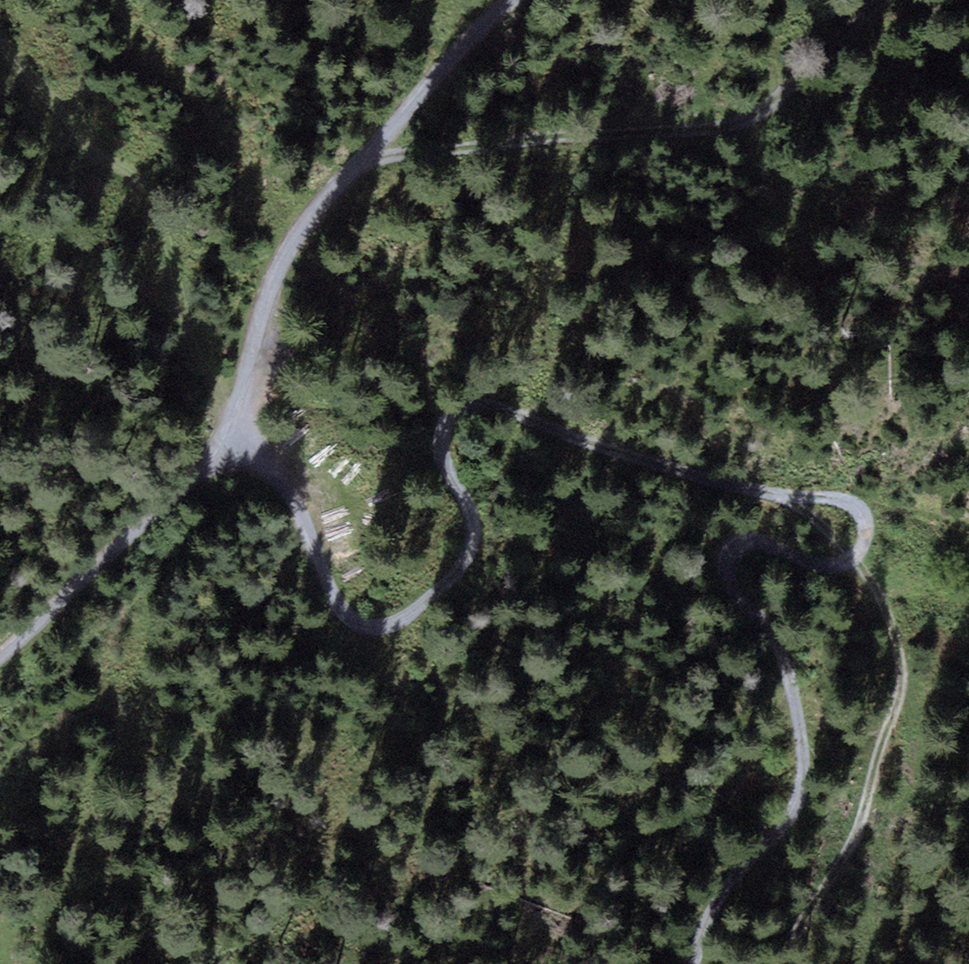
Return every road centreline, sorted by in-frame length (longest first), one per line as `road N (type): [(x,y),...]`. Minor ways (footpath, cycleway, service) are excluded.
road 1 (track): [(0,43),(94,153),(136,178),(165,232),(204,372),(288,487),(341,612),(378,632),(434,602),(470,554),(469,507),(441,455),(443,424),(493,399),(633,460),(768,496),(820,523),(854,559),(875,585),(893,633),(900,698),(845,857),(802,918),(790,963)]
road 2 (track): [(0,656),(207,467),(237,419),(283,259),(508,0)]
road 3 (track): [(768,496),(835,497),(864,513),(868,538),(854,559),(816,565),(769,540),(735,540),(722,566),(792,677),(805,744),(796,801),(696,963)]
road 4 (track): [(370,151),(754,122),(880,0)]

